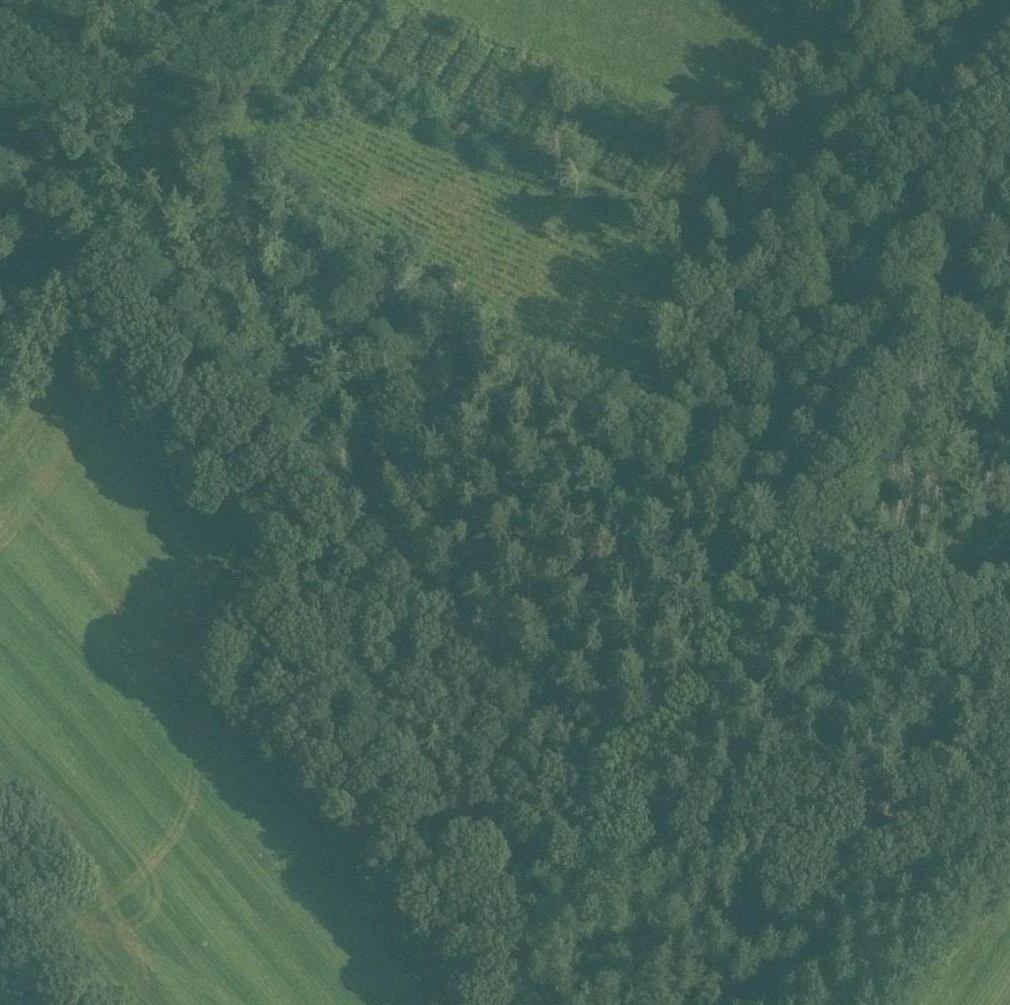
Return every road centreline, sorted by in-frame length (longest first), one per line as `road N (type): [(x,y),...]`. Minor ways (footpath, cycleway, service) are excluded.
road 1 (track): [(534,1004),(523,971),(534,896),(796,508),(791,480),(762,466),(678,451),(637,432)]

